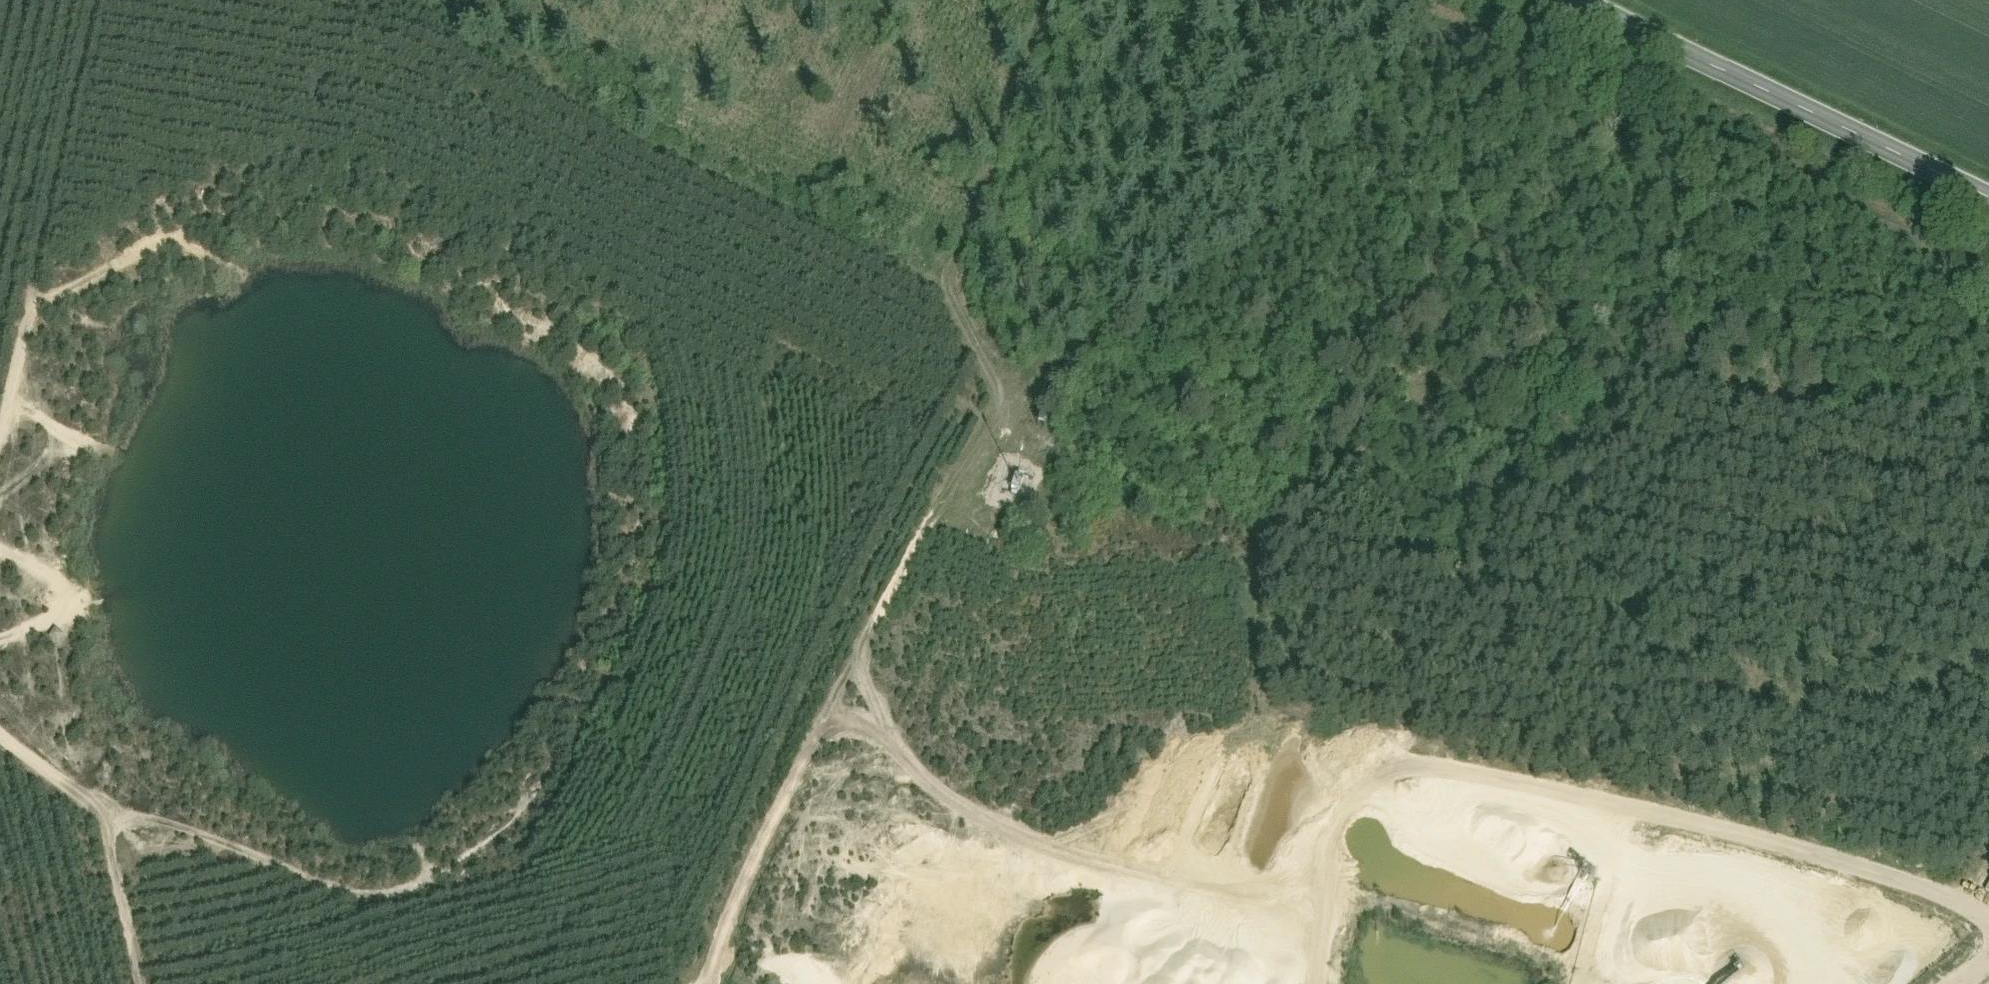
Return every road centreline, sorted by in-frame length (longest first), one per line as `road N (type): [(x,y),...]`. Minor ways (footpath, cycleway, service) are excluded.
road 1 (secondary): [(1988,201),(1574,0)]

